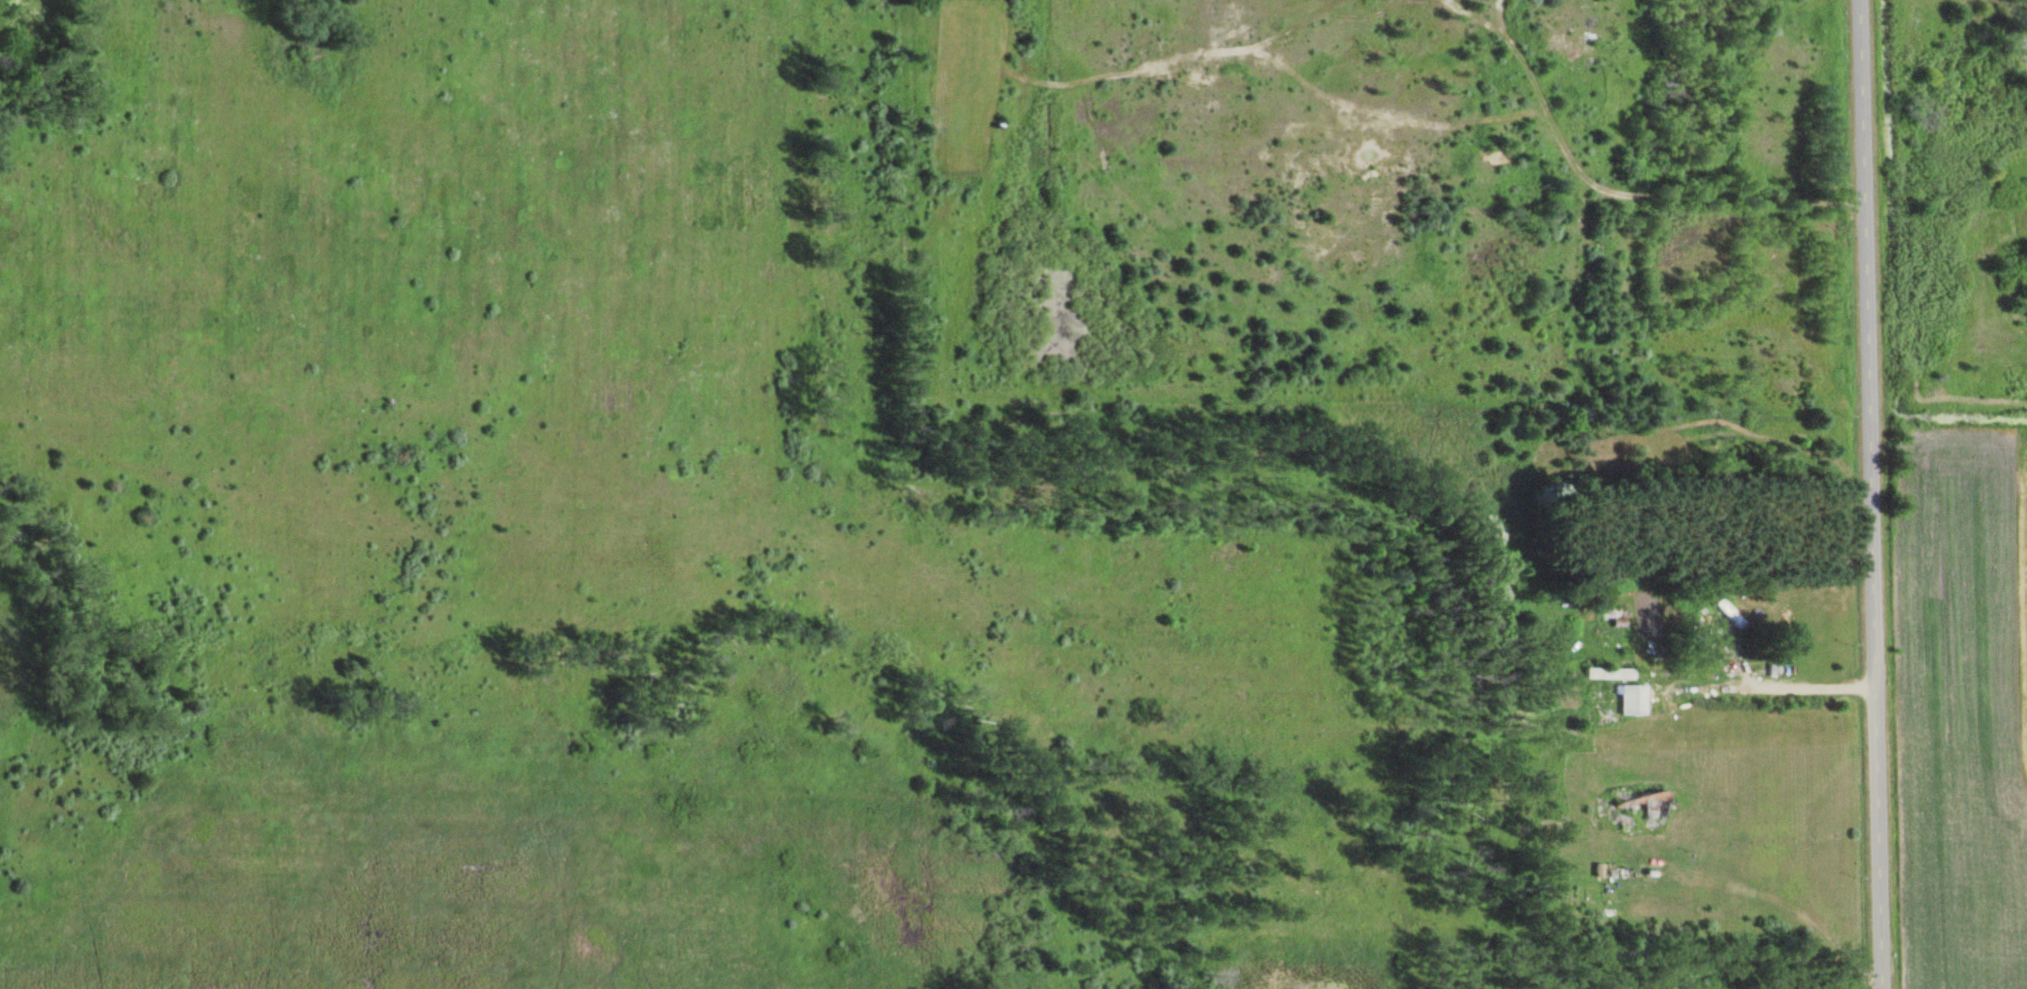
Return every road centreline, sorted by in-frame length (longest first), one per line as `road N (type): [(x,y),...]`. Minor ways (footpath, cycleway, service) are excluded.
road 1 (tertiary): [(1879,988),(1857,0)]

